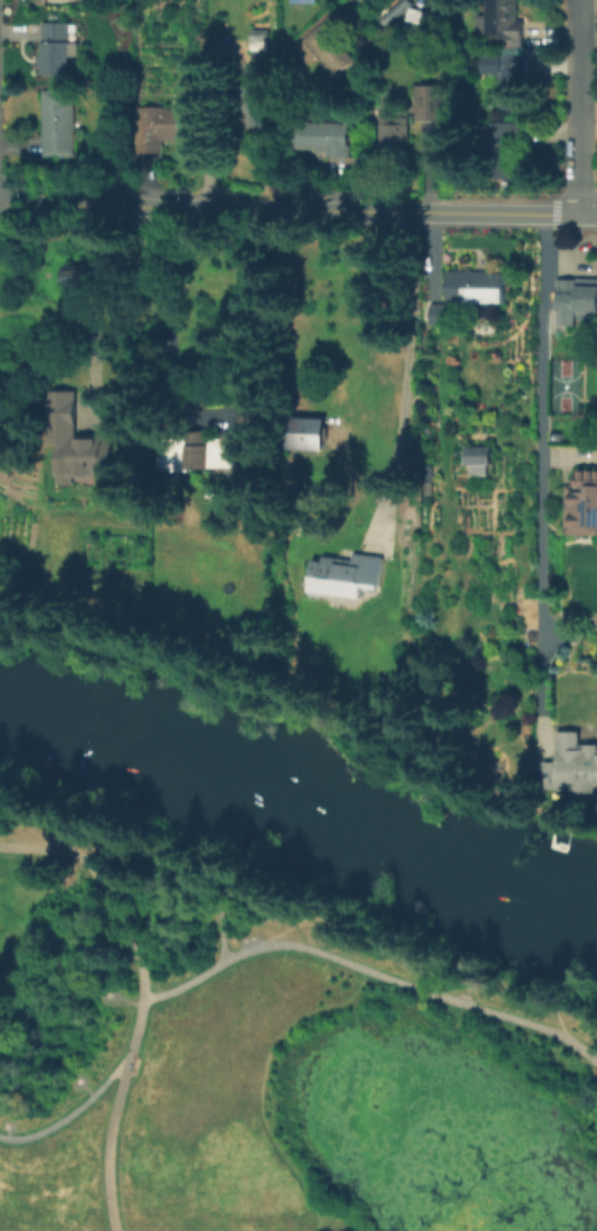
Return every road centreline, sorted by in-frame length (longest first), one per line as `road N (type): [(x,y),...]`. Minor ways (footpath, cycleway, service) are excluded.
road 1 (tertiary): [(596,218),(0,205)]
road 2 (residential): [(578,0),(583,218)]

